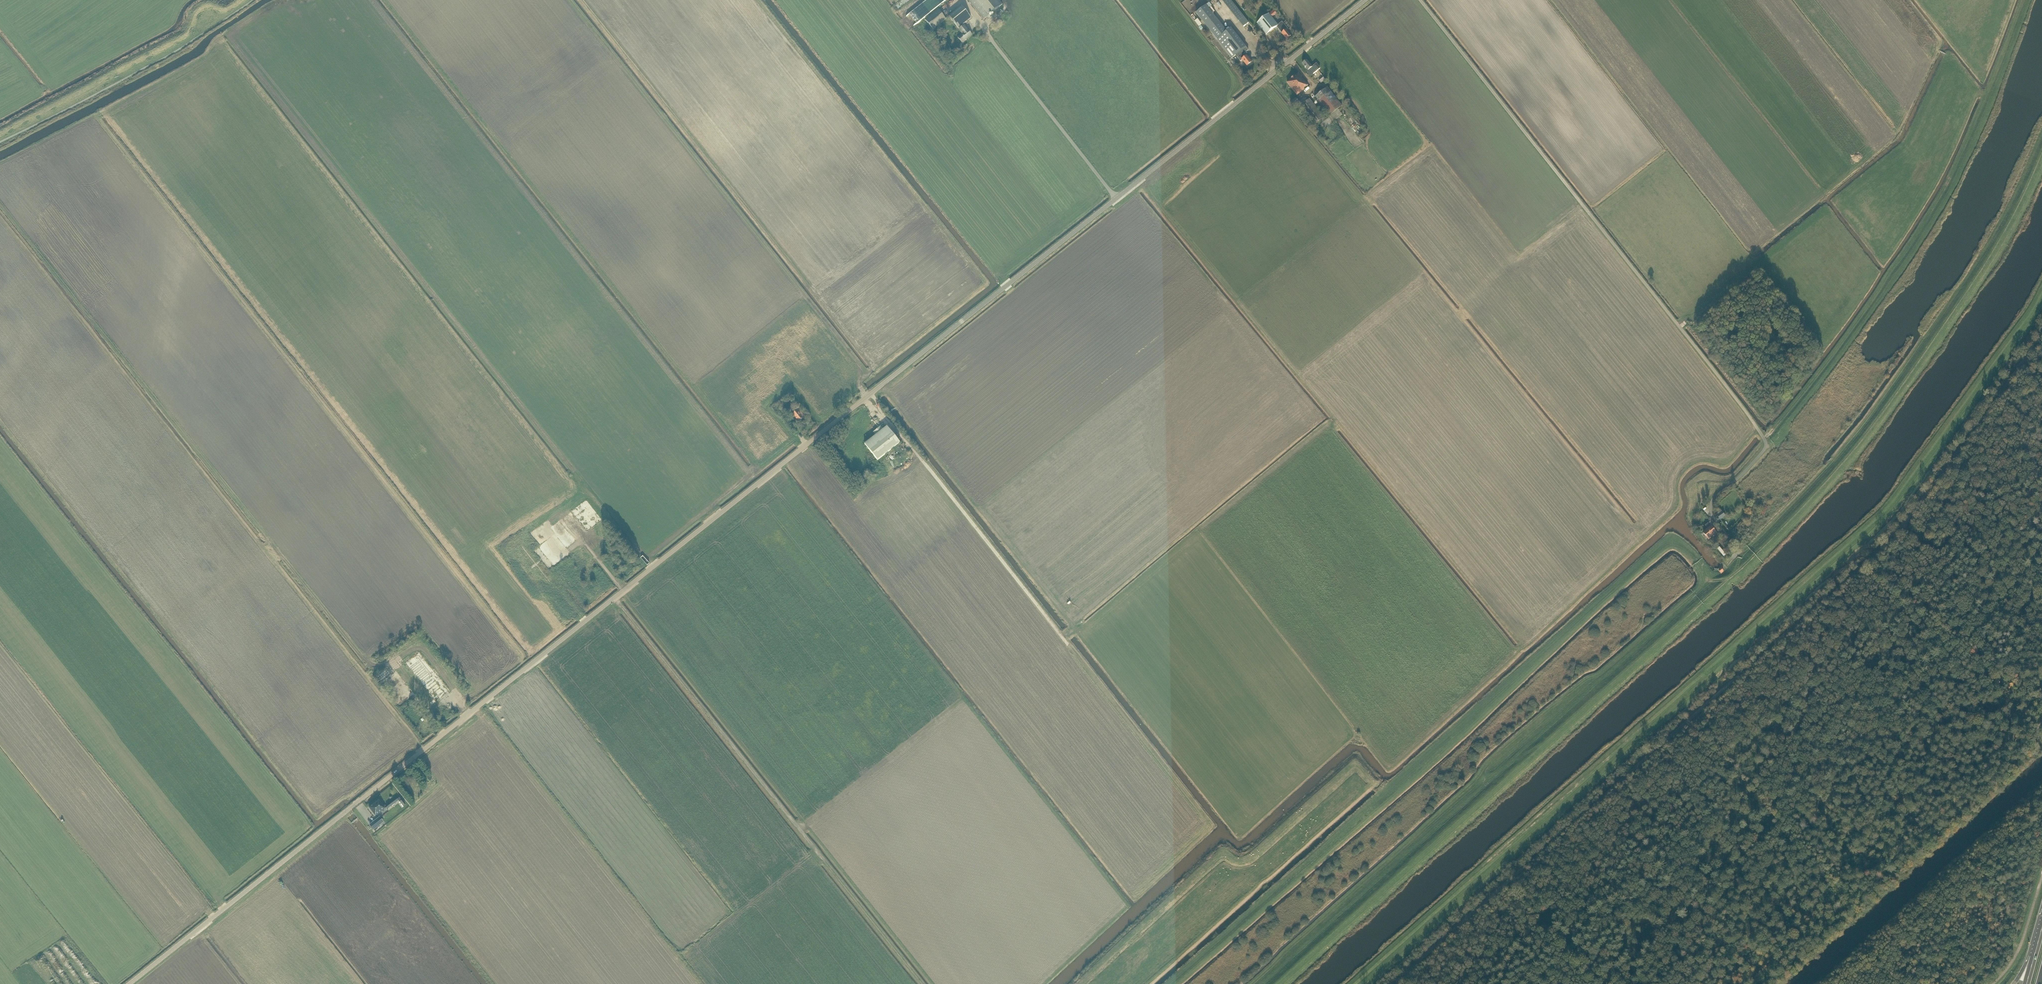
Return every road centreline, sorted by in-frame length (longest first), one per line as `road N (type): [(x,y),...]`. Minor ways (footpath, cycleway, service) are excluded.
road 1 (unclassified): [(129,983),(1367,0)]
road 2 (unclassified): [(1393,983),(1883,546),(2041,336)]
road 3 (track): [(2025,0),(1935,212),(1770,439),(1731,480),(1698,484),(1696,513),(1711,513)]
road 4 (track): [(923,983),(615,598)]
road 5 (track): [(1116,199),(988,36)]

